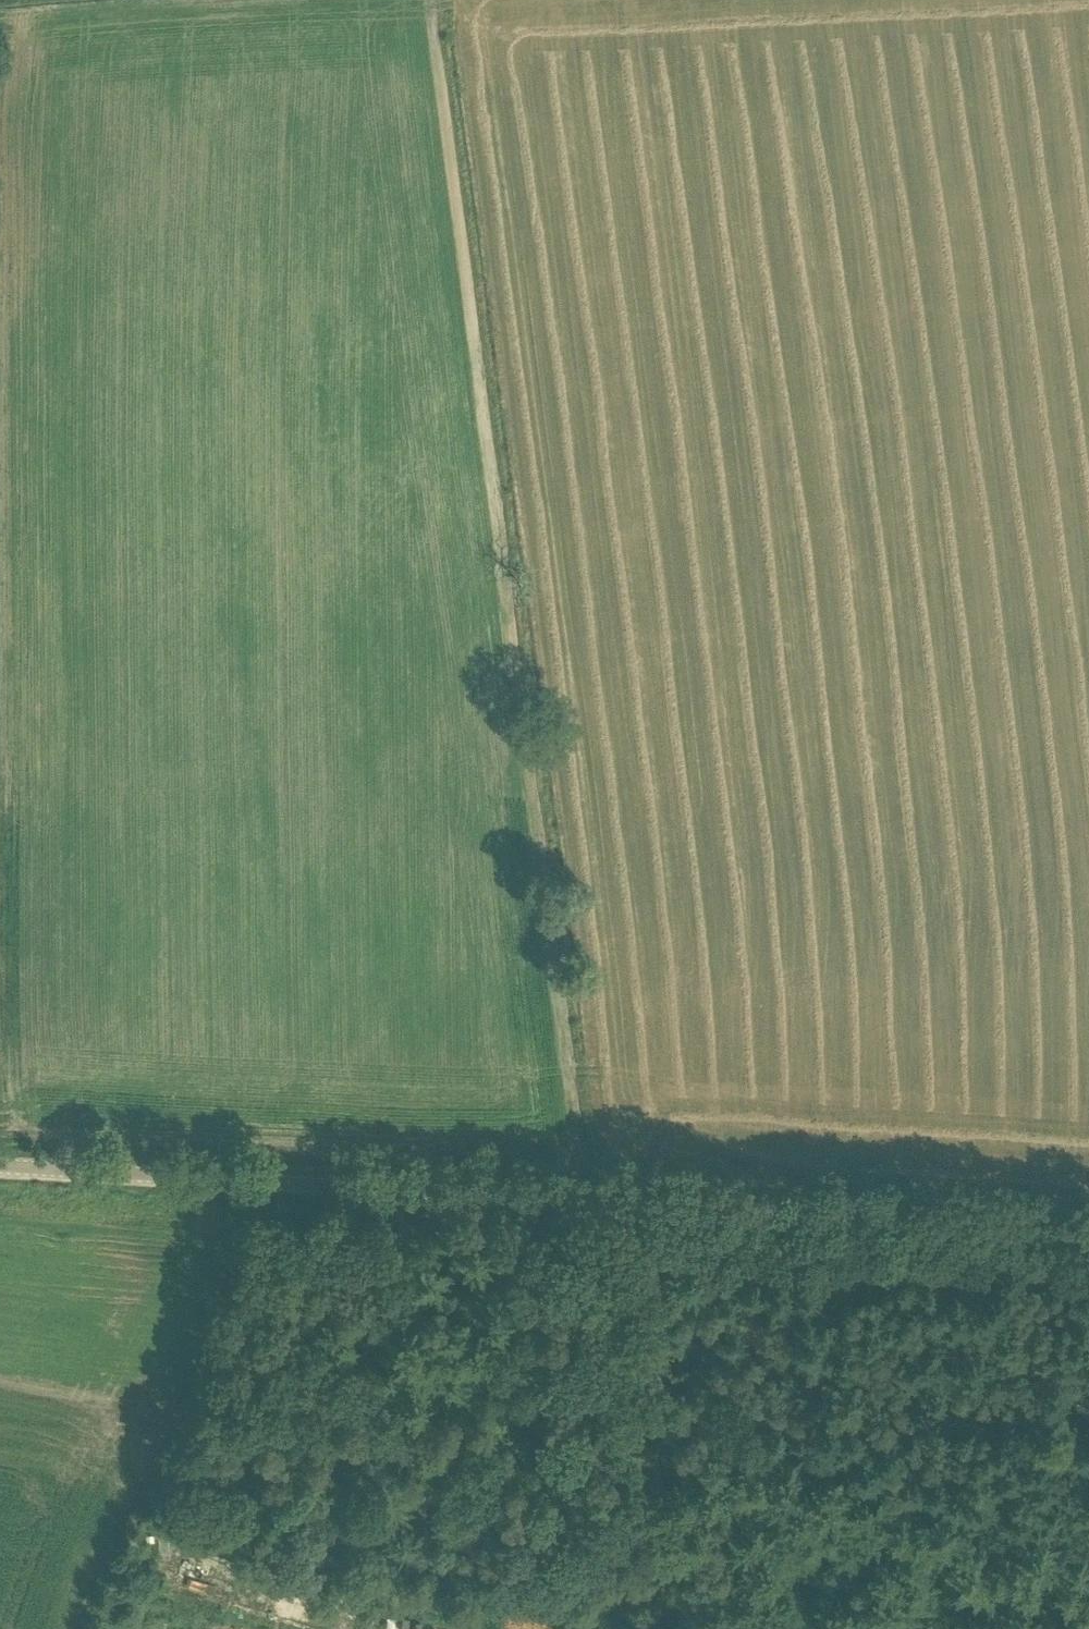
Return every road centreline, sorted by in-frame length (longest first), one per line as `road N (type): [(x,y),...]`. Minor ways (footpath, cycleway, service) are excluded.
road 1 (tertiary): [(0,1166),(1088,1229)]
road 2 (track): [(669,1628),(599,1202)]

